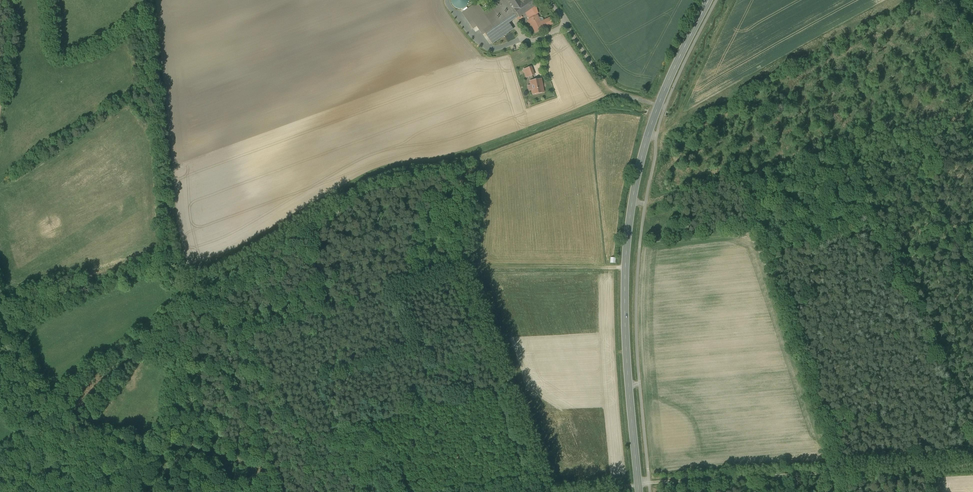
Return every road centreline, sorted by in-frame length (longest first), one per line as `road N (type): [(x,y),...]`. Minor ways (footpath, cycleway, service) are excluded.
road 1 (primary): [(639,491),(626,278),(632,204),(658,107)]
road 2 (track): [(972,466),(638,484)]
road 3 (unclassified): [(658,107),(600,73),(549,0)]

